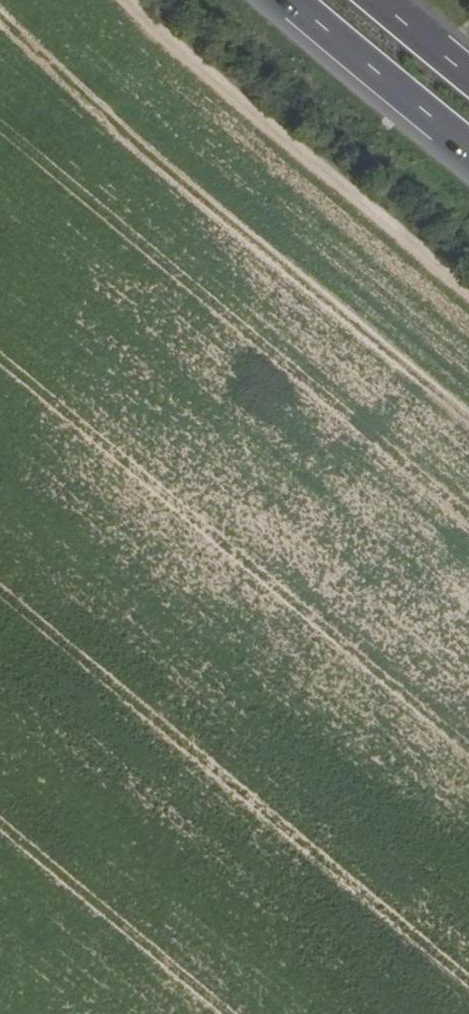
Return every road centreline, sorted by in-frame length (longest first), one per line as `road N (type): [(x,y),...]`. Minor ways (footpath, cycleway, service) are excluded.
road 1 (track): [(139,0),(468,290)]
road 2 (trunk): [(295,0),(468,147)]

